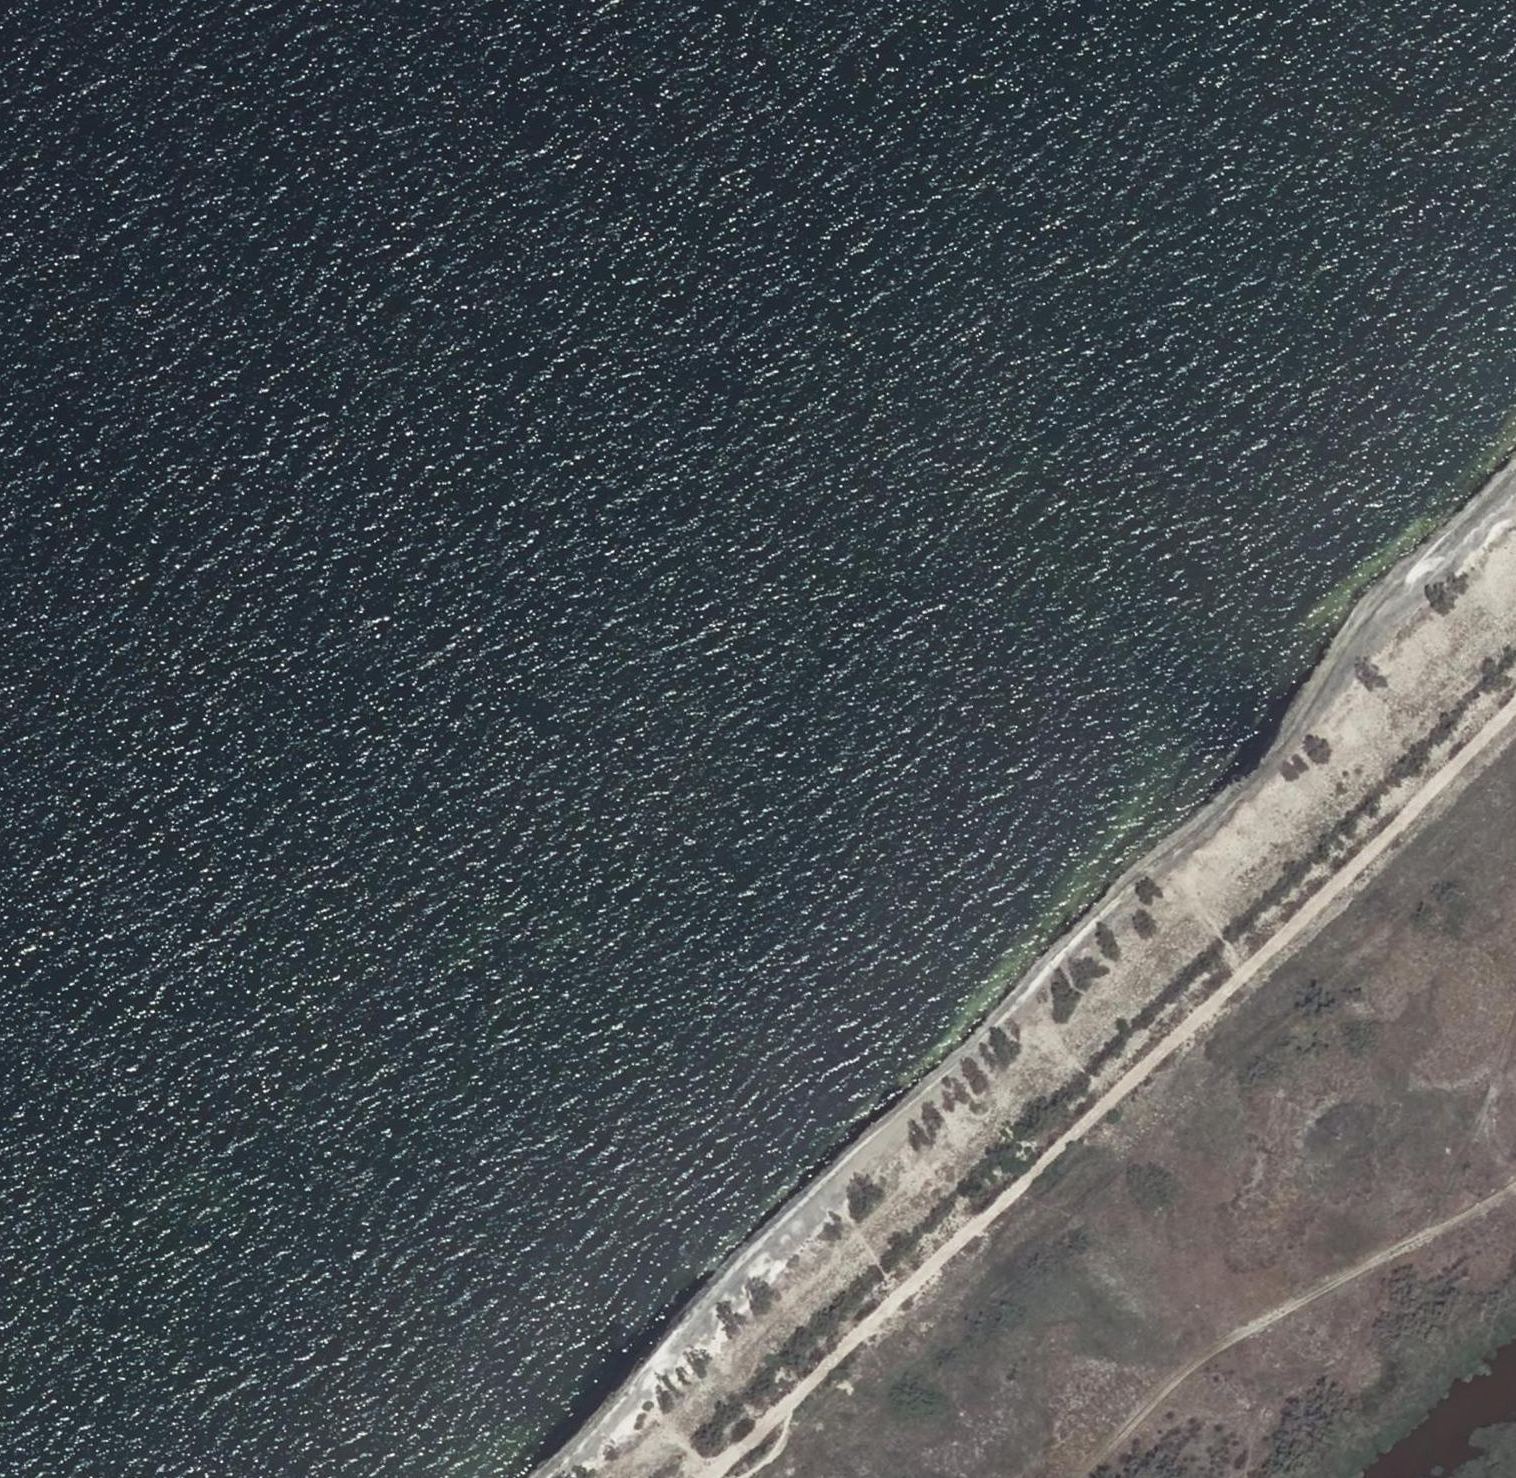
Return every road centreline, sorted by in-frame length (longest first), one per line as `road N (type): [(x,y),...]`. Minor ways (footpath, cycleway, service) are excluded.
road 1 (track): [(711,1477),(1515,710)]
road 2 (track): [(1083,1477),(1187,1373),(1515,1175)]
road 3 (track): [(1515,1019),(1486,1125),(1509,1179)]

